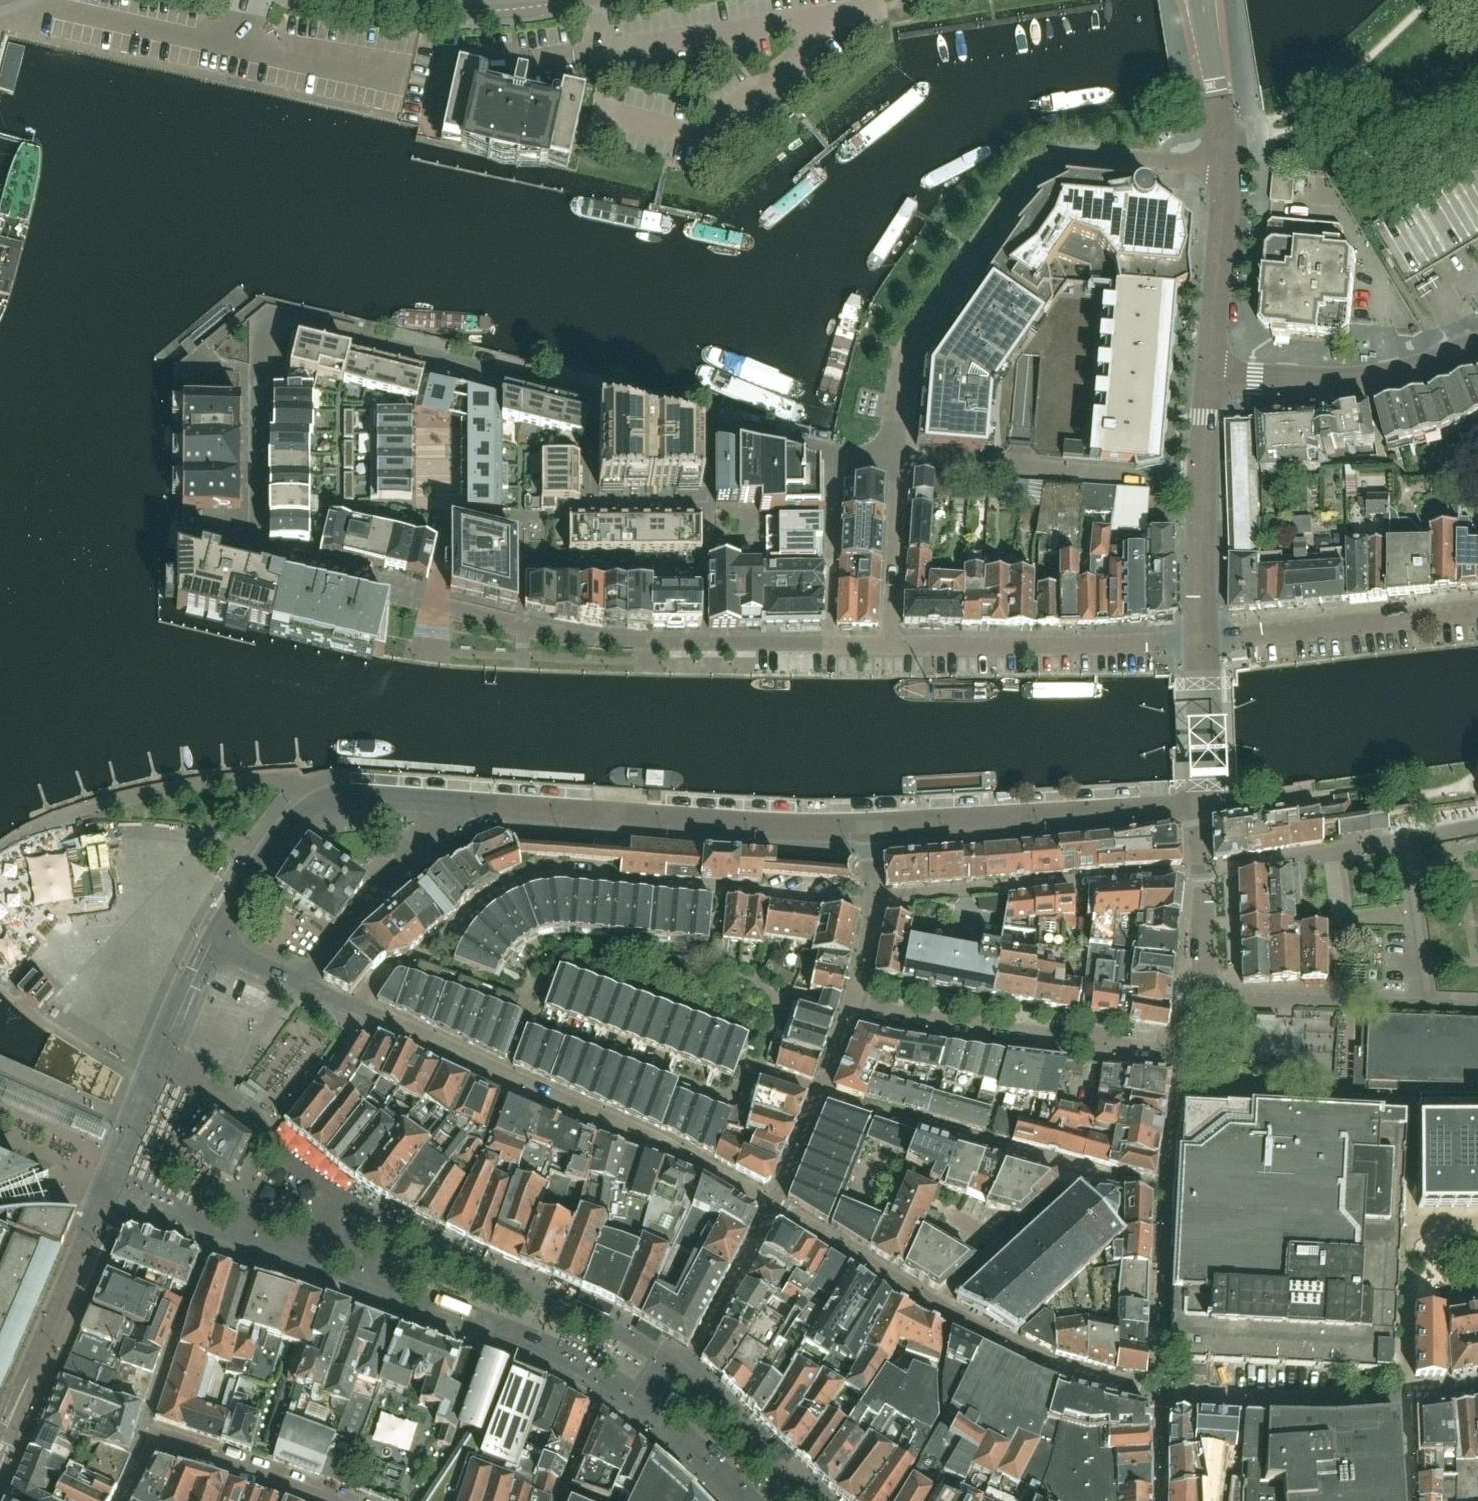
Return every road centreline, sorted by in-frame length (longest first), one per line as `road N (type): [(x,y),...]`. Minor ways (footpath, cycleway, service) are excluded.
road 1 (residential): [(833,456),(291,321),(266,326),(258,366),(258,547),(458,613),(576,638),(886,645)]
road 2 (residential): [(773,1205),(951,1318),(1055,1369),(1106,1384),(1182,1400),(1281,1401),(1403,1399),(1477,1386)]
road 3 (residential): [(356,1006),(387,971),(426,955),(482,901),(525,879),(554,874),(873,902)]
road 4 (residential): [(0,1450),(214,940)]
road 5 (residential): [(896,459),(903,363),(1025,185),(1068,160),(1091,158),(1226,169)]
road 6 (residential): [(1406,837),(1429,1004),(1207,996),(1202,871)]
road 7 (residential): [(356,1006),(652,1139),(773,1205)]
road 8 (residential): [(457,803),(869,833)]
road 9 (residential): [(1167,1196),(820,1094)]
road 10 (residential): [(1181,1051),(852,1005)]
road 11 (residential): [(869,833),(1200,811)]
road 12 (residential): [(873,902),(1202,871)]
road 13 (residential): [(214,940),(273,843),(309,807),(363,795),(457,803)]
road 14 (residential): [(886,645),(1199,645)]
road 15 (residential): [(1199,645),(1477,611)]
road 16 (residential): [(1477,347),(1393,377),(1335,384),(1209,376)]
road 17 (residential): [(1199,645),(1209,376)]
road 18 (residential): [(121,1500),(145,1437),(333,1500)]
road 19 (residential): [(300,982),(457,803)]
road 20 (residential): [(1209,376),(1226,169)]
road 21 (residential): [(886,645),(896,459)]
road 22 (residential): [(1406,837),(1237,866)]
road 23 (residential): [(1226,169),(1198,0)]
road 24 (residential): [(1200,811),(1199,645)]
road 25 (residential): [(773,1205),(820,1094)]

